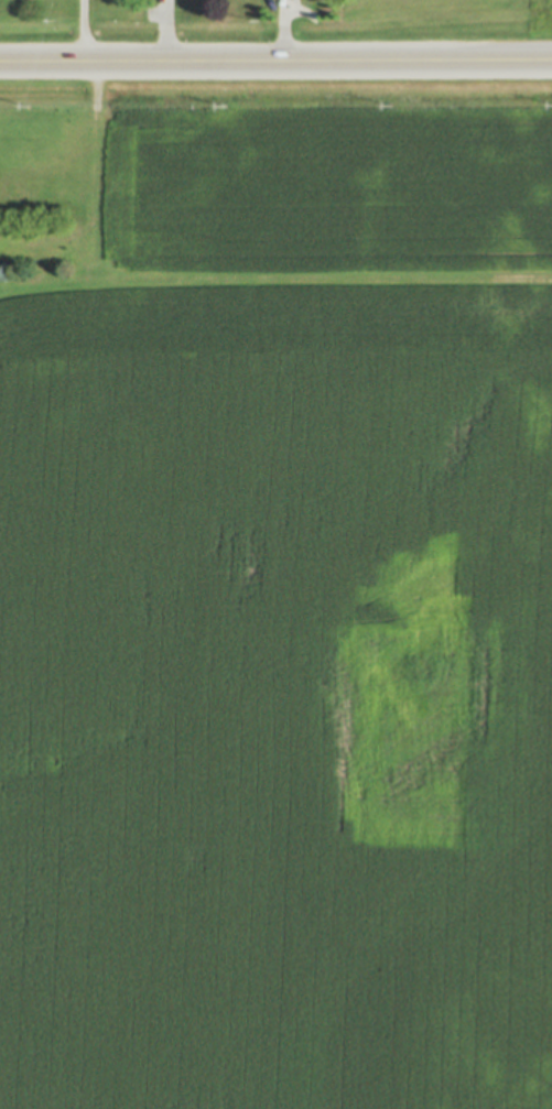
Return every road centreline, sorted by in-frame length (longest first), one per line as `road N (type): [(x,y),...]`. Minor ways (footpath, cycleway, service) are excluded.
road 1 (primary): [(0,63),(551,61)]

